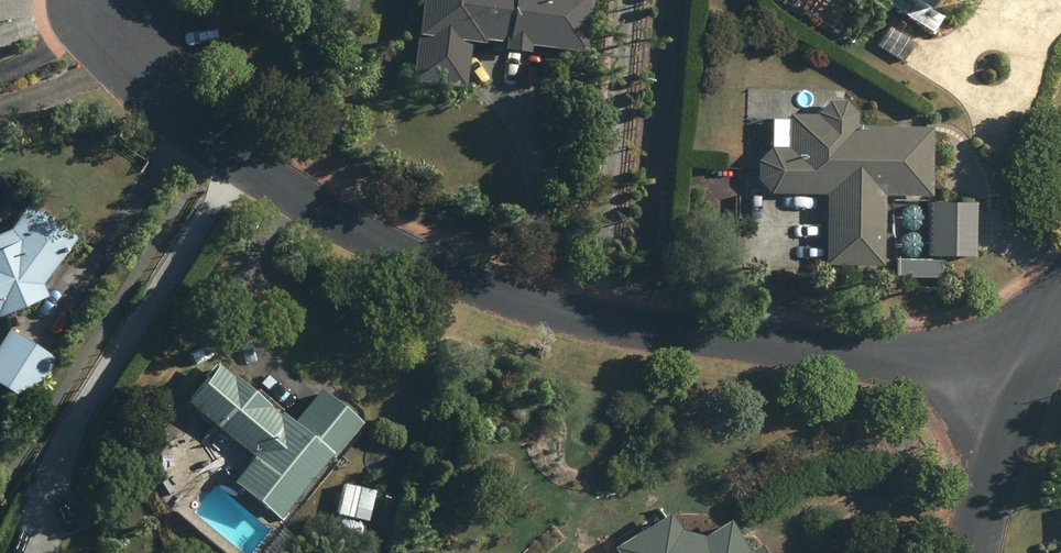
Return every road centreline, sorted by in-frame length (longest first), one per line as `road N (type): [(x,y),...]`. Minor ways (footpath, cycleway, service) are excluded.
road 1 (residential): [(99,0),(151,79),(229,145),(361,228),(437,265),(560,308),(1009,386)]
road 2 (residential): [(977,552),(1009,386)]

